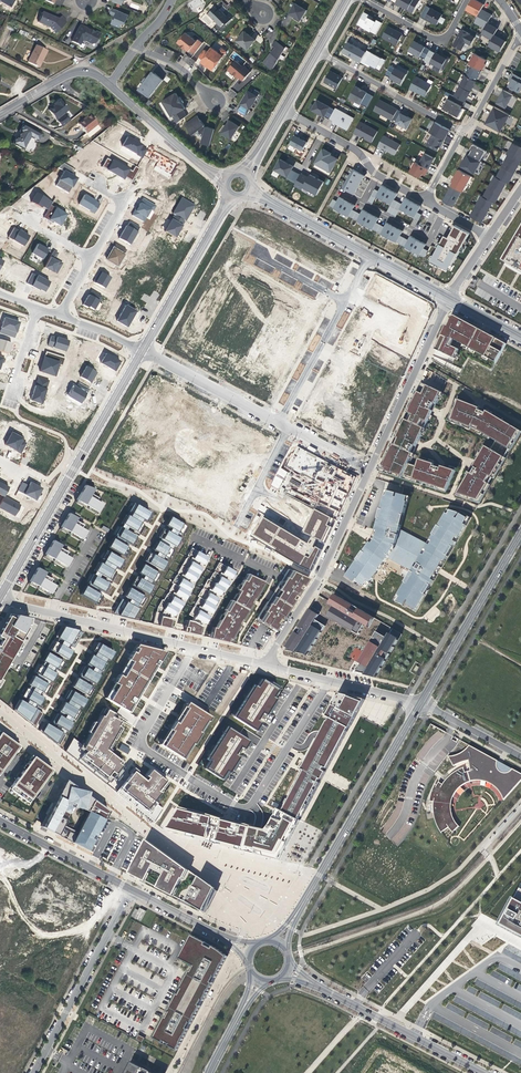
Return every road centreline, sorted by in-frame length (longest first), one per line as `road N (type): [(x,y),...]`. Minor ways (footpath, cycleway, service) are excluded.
road 1 (tertiary): [(142,350),(0,596)]
road 2 (residential): [(0,600),(262,667)]
road 3 (tertiary): [(297,907),(420,701)]
road 4 (residential): [(262,667),(312,591),(369,471)]
road 5 (residential): [(132,891),(35,1072)]
road 6 (tertiary): [(420,701),(520,532)]
road 7 (residential): [(369,471),(447,299)]
road 8 (residential): [(316,986),(482,1072)]
road 9 (tertiary): [(231,197),(142,350)]
road 10 (residential): [(317,51),(464,129)]
road 11 (residential): [(262,667),(420,701)]
road 12 (residential): [(142,350),(279,423)]
road 13 (tertiary): [(0,821),(132,891)]
road 14 (residential): [(225,178),(110,84)]
road 15 (residential): [(371,257),(250,191)]
road 16 (residential): [(279,423),(346,303)]
road 17 (residential): [(466,0),(440,38),(364,0)]
road 18 (residential): [(110,84),(85,69),(0,112)]

